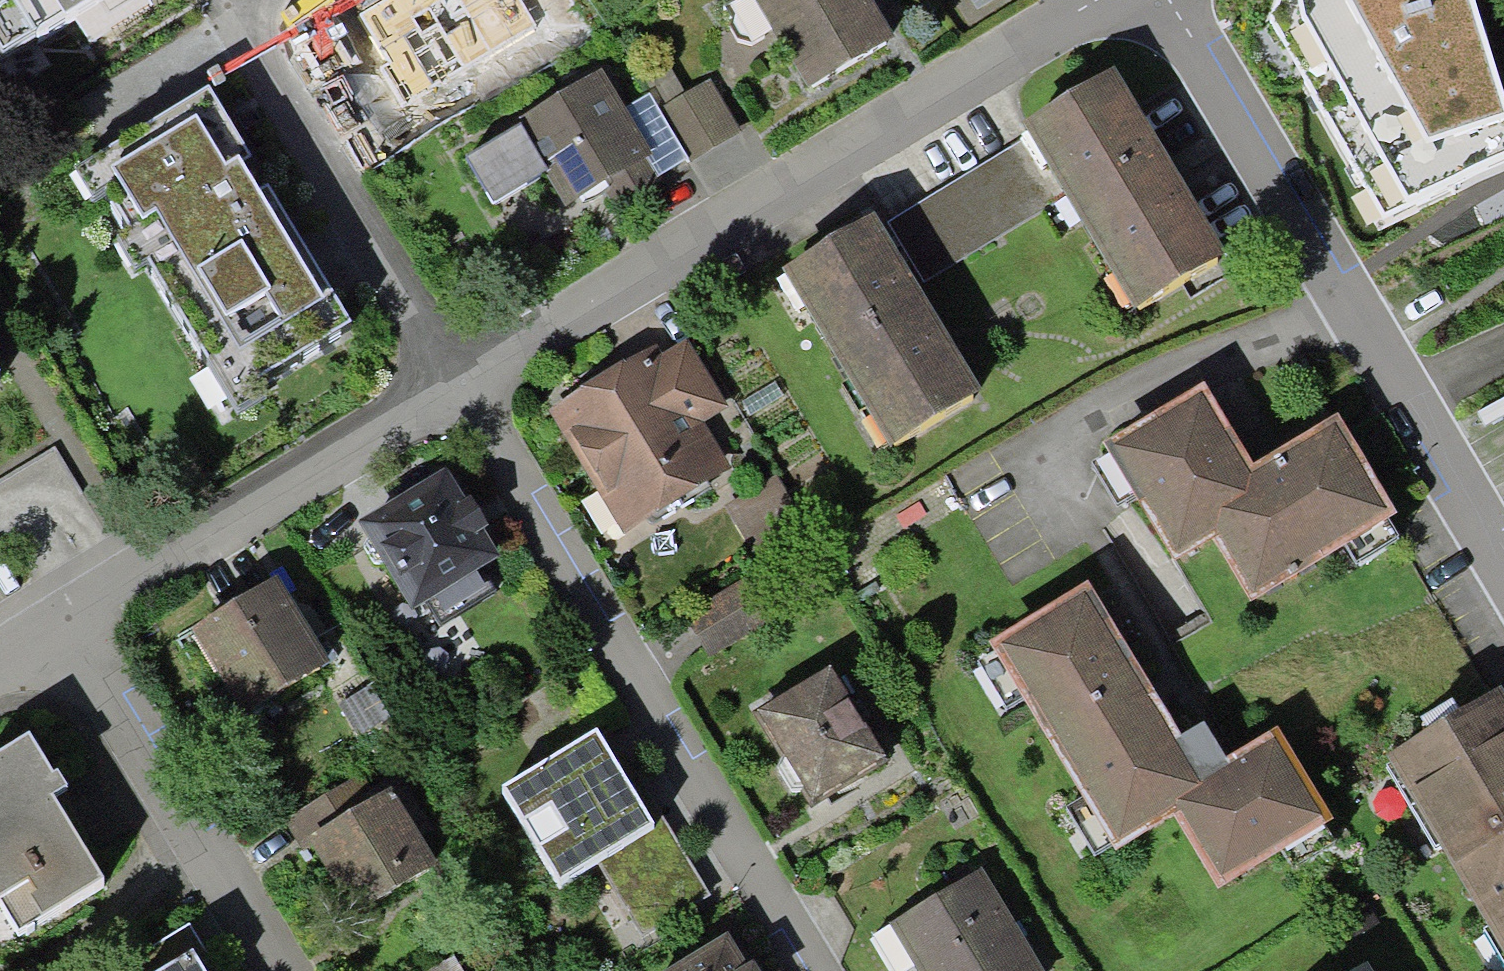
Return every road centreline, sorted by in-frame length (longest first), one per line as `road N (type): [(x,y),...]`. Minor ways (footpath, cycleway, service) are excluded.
road 1 (residential): [(1083,0),(455,377)]
road 2 (residential): [(455,377),(817,970)]
road 3 (residential): [(1503,559),(1163,0)]
road 4 (residential): [(455,377),(52,629)]
road 5 (residential): [(227,0),(455,377)]
road 6 (residential): [(52,629),(265,970)]

